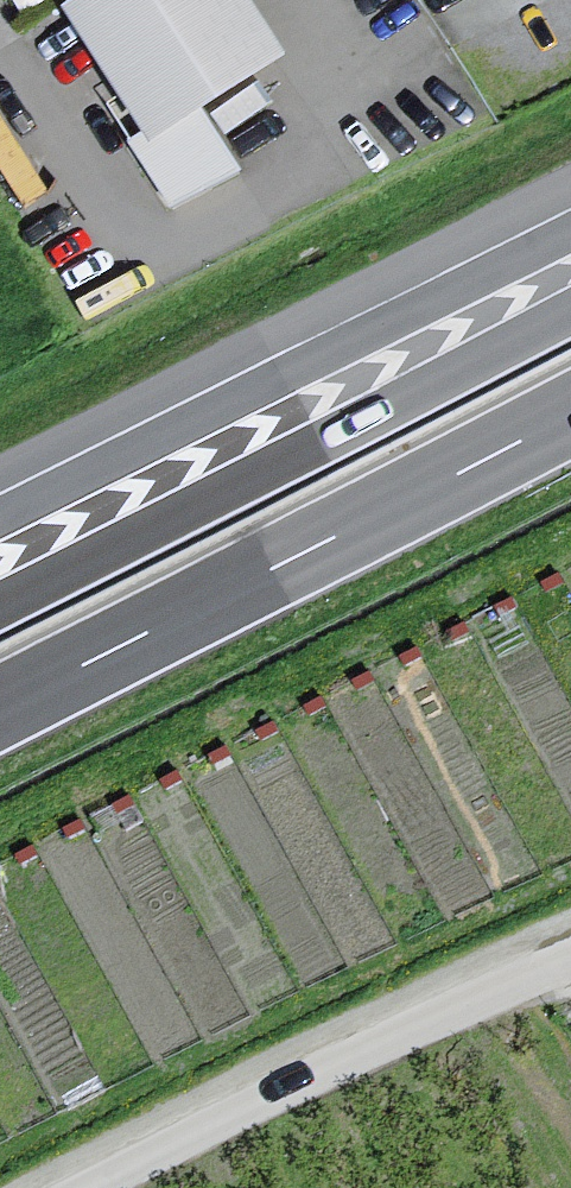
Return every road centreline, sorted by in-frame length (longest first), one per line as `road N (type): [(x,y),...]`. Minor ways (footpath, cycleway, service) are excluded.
road 1 (motorway): [(570,275),(0,578)]
road 2 (motorway): [(0,708),(570,414)]
road 3 (motorway): [(570,256),(0,528)]
road 4 (unclassified): [(92,1187),(402,1033),(570,962)]

